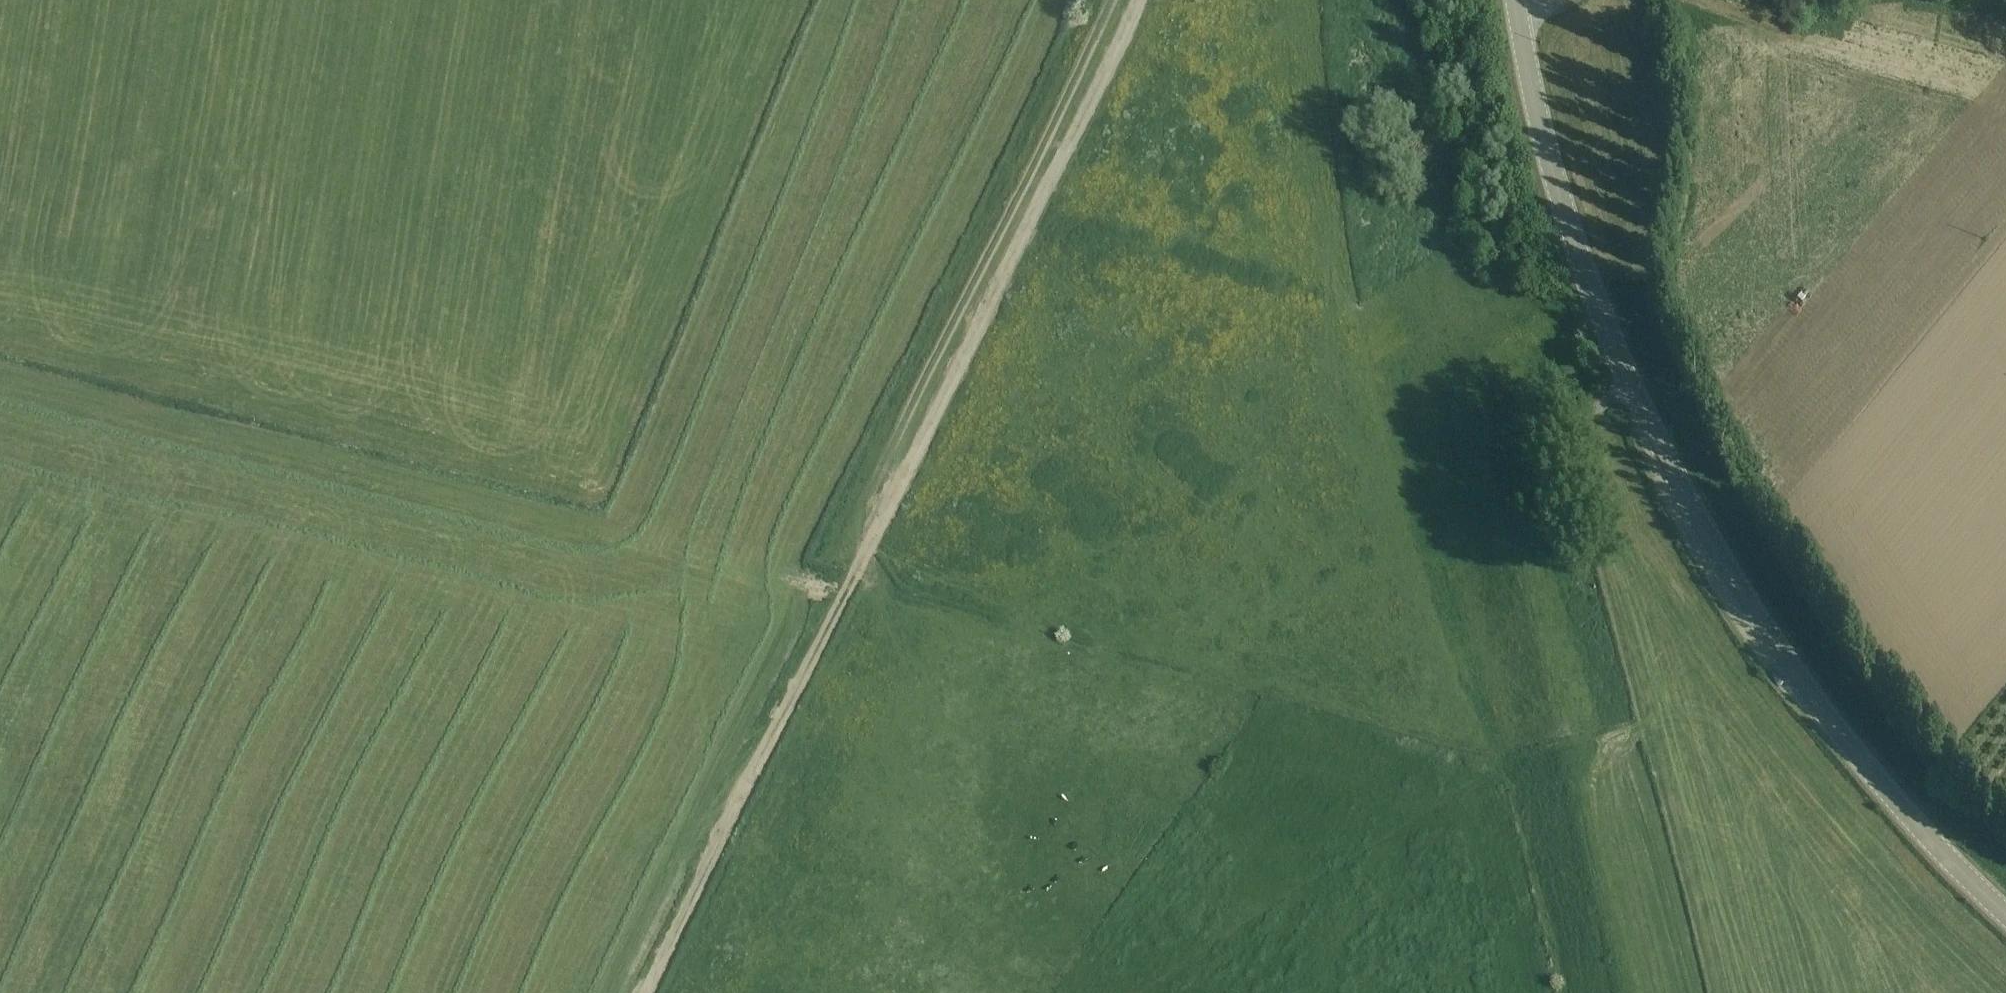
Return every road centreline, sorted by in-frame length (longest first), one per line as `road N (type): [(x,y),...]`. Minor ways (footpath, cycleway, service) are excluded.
road 1 (track): [(652,992),(1131,0)]
road 2 (unclassified): [(1515,0),(1563,212),(1659,447),(1727,570),(1818,707),(1901,811),(2005,917)]

